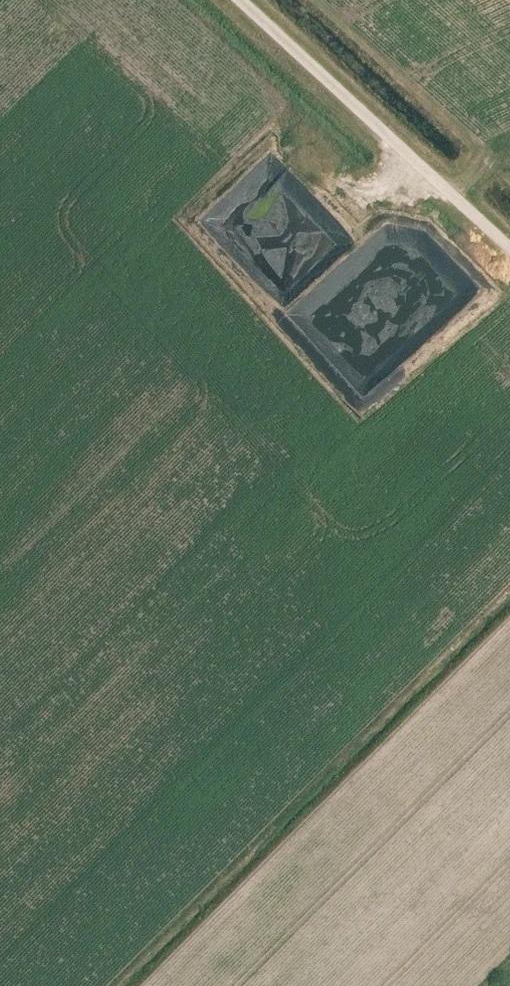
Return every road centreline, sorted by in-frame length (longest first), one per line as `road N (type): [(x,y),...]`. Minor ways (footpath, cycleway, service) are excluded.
road 1 (unclassified): [(509,263),(229,0)]

